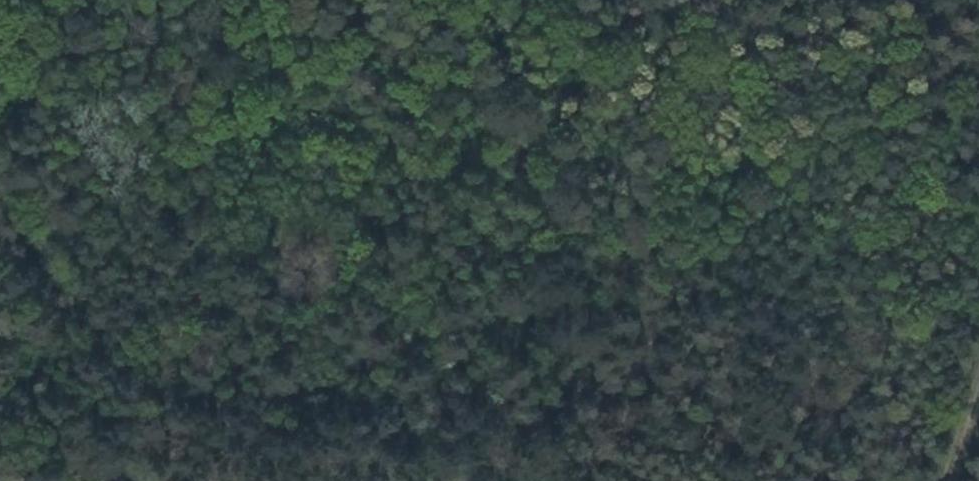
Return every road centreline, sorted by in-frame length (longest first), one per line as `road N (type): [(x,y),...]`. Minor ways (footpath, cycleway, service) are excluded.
road 1 (track): [(506,480),(585,392),(612,319),(645,286),(707,250),(748,197),(844,0)]

